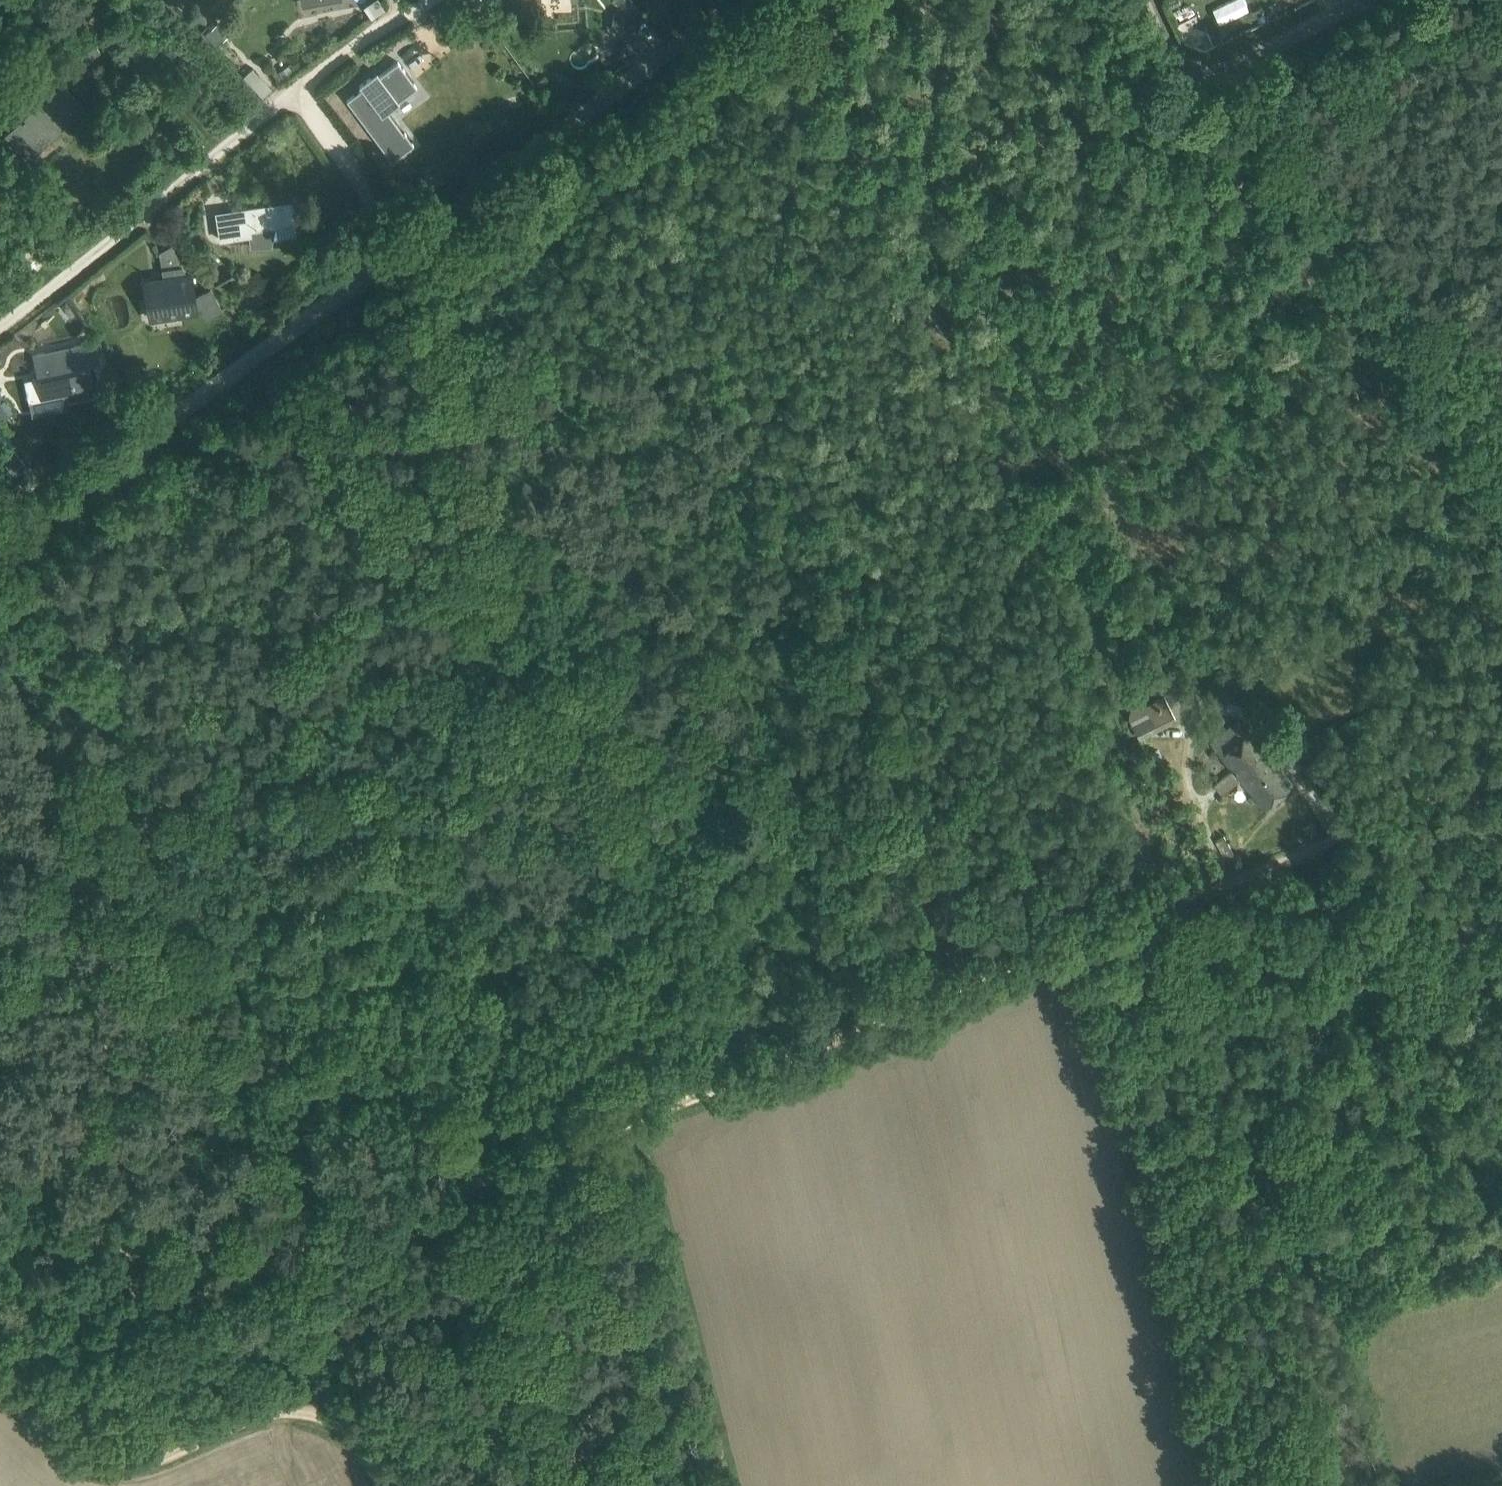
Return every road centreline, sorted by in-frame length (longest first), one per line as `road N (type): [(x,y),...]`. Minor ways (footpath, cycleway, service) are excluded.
road 1 (track): [(1501,766),(203,1296),(161,1299),(114,1278),(98,1248),(67,1234),(0,1235)]
road 2 (unclassified): [(0,542),(400,250)]
road 3 (track): [(383,1485),(356,1440),(335,1422),(305,1413),(255,1416),(161,1453),(117,1461),(70,1452),(0,1379)]
road 4 (unclassified): [(400,250),(739,0)]
road 5 (residential): [(295,87),(0,322)]
road 6 (unclassified): [(1142,0),(1165,49),(1192,69),(1221,69),(1366,0)]
road 7 (residential): [(400,250),(295,87)]
road 8 (residential): [(426,0),(295,87)]

